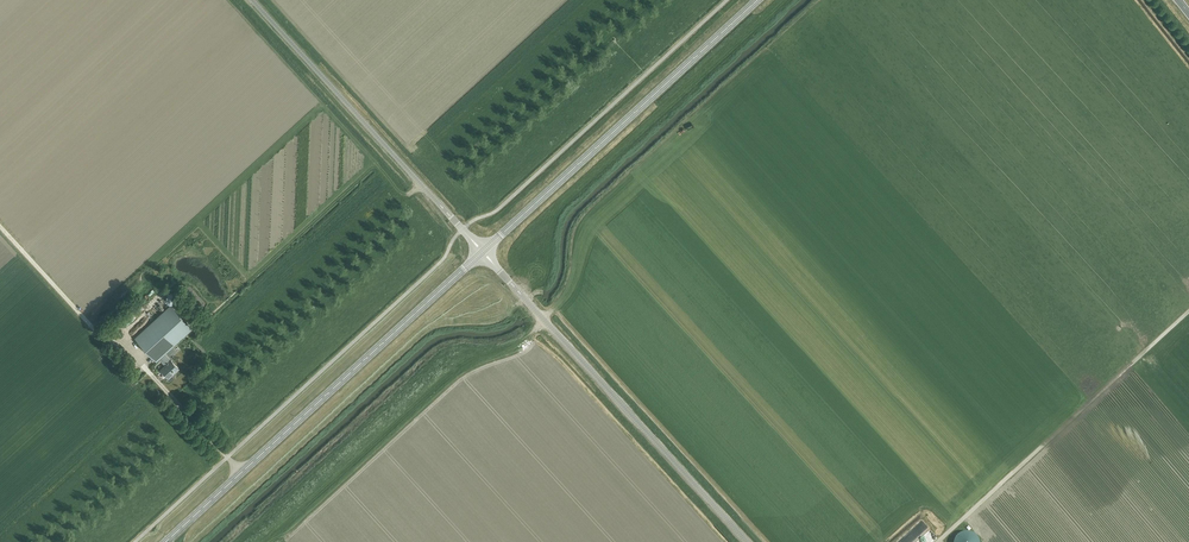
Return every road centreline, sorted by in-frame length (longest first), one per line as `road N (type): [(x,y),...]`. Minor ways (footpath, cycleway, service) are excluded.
road 1 (secondary): [(166,541),(483,252)]
road 2 (unclassified): [(745,541),(483,252)]
road 3 (secondary): [(483,252),(758,0)]
road 4 (unclassified): [(483,252),(252,0)]

